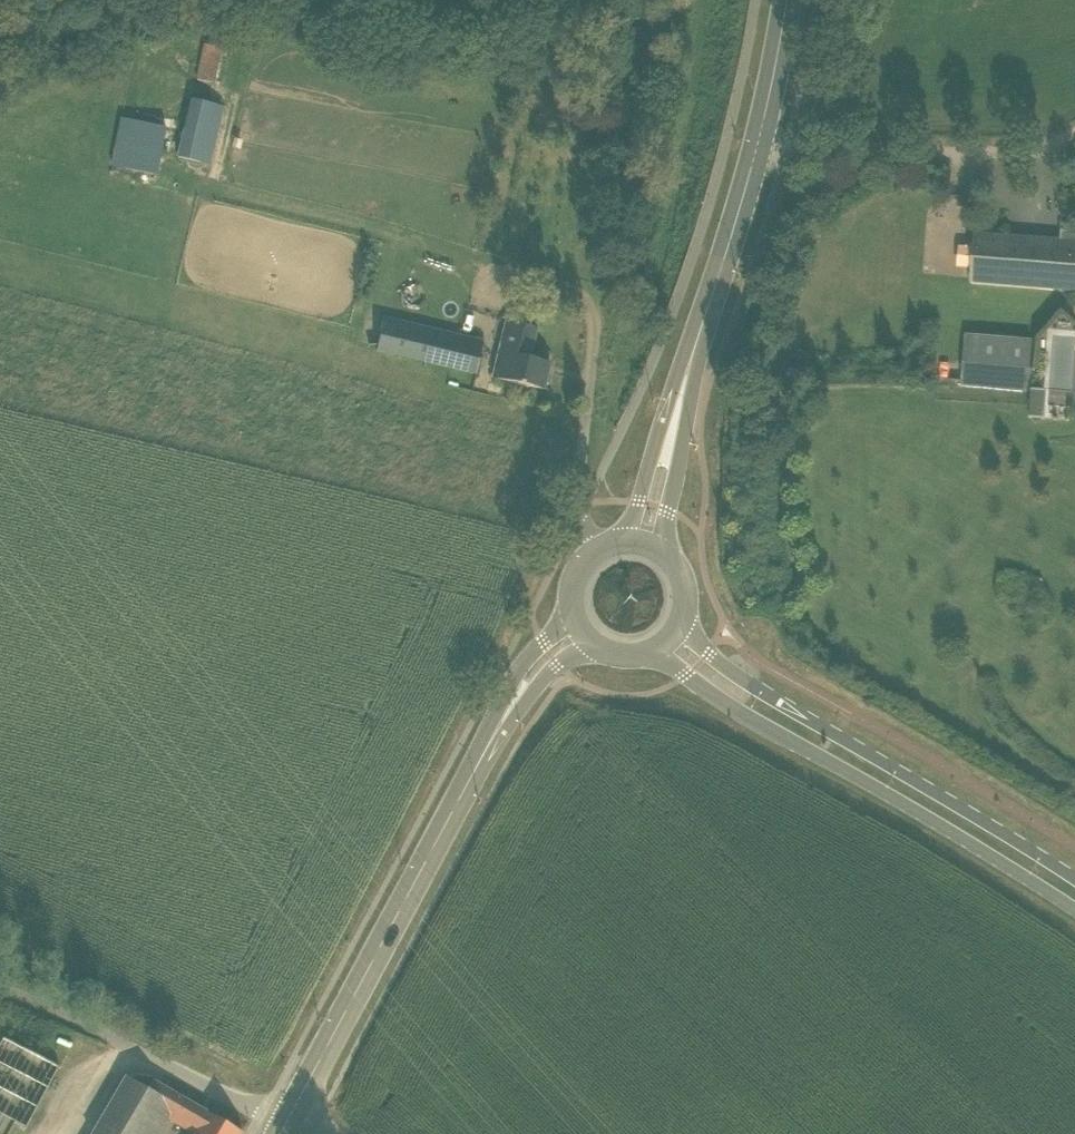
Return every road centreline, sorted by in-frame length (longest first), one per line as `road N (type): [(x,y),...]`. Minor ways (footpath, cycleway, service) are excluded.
road 1 (secondary): [(288,1122),(513,700),(542,660),(578,631)]
road 2 (secondary): [(646,543),(690,356),(758,139),(786,0)]
road 3 (secondary): [(662,654),(752,719),(1074,912)]
road 4 (secondary): [(1074,878),(759,689),(684,633)]
road 5 (track): [(1074,149),(964,155),(785,146),(733,130)]
road 6 (unclassified): [(117,1038),(267,1118),(288,1122)]
road 7 (secondary): [(646,543),(612,546),(586,563),(573,593),(578,631)]
road 8 (track): [(0,985),(117,1038)]

